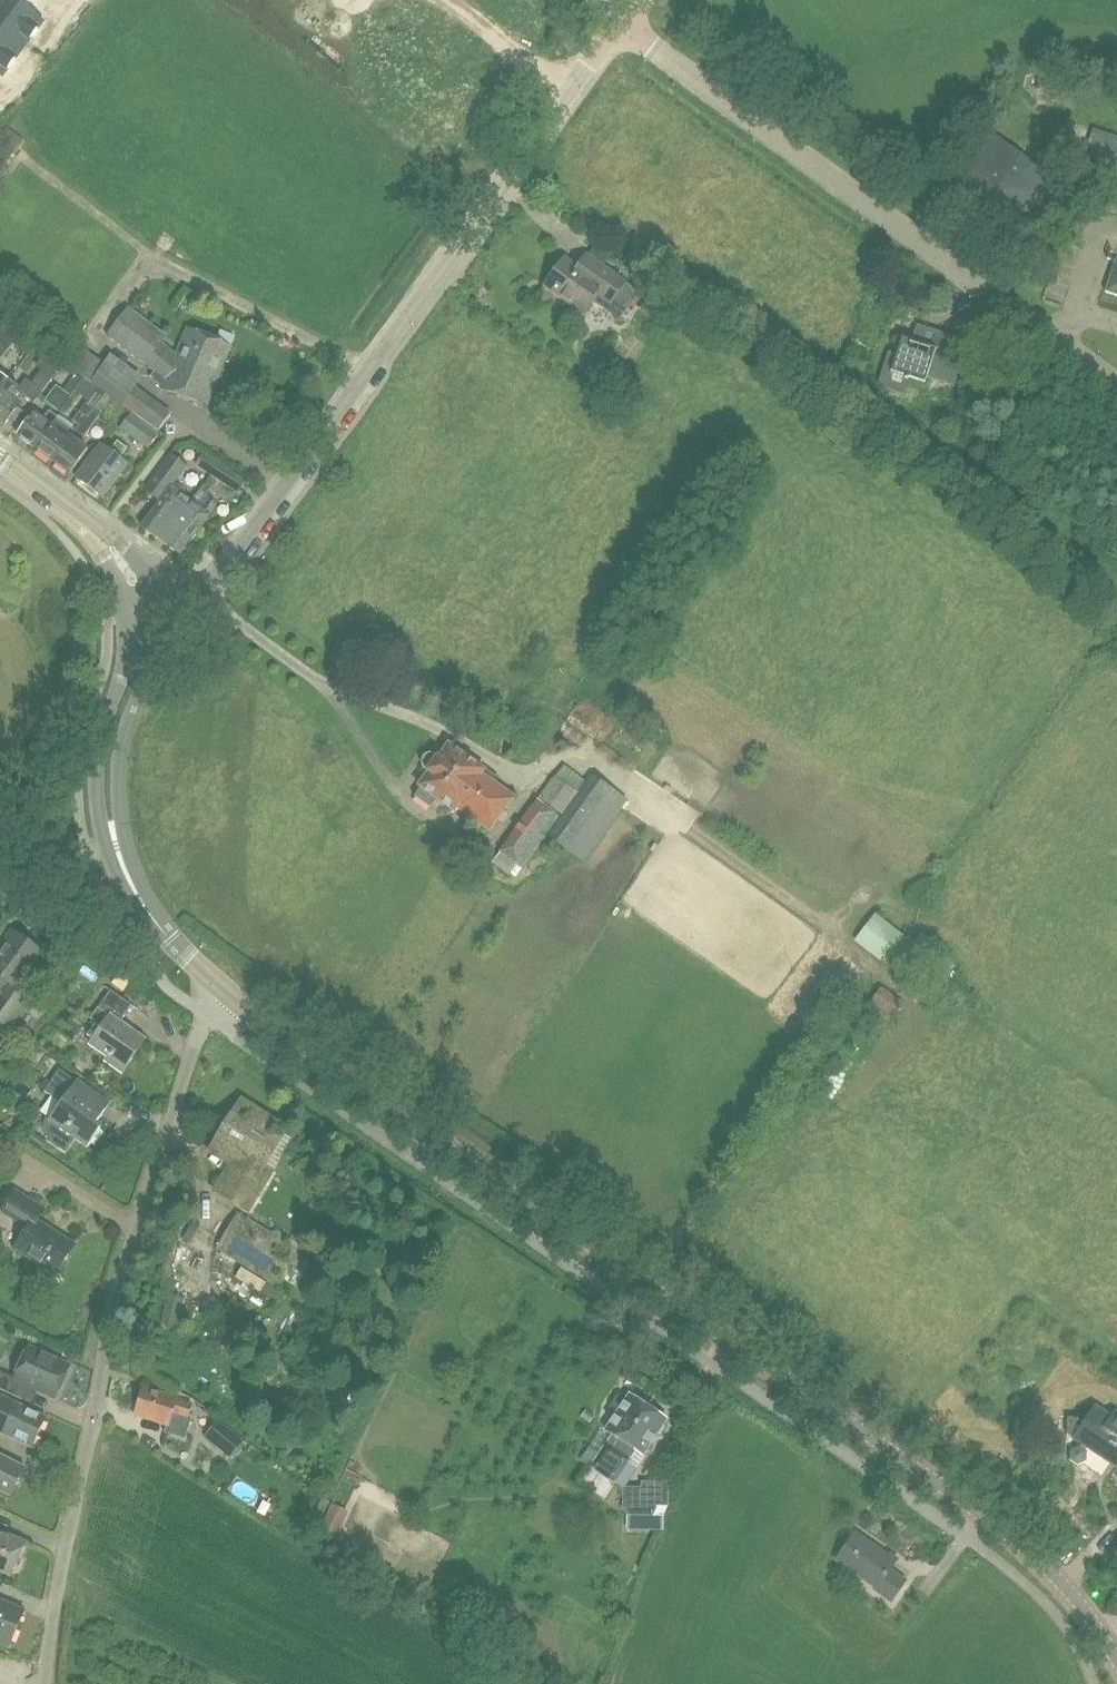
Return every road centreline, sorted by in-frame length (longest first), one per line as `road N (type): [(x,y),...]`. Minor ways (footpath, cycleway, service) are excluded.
road 1 (tertiary): [(1116,1661),(1051,1572),(889,1452),(218,988)]
road 2 (tertiary): [(160,600),(194,587),(229,559),(621,25)]
road 3 (residential): [(47,1683),(58,1583),(130,1235),(218,988)]
road 4 (residential): [(1056,341),(621,25)]
road 5 (tertiary): [(115,847),(119,750),(162,641),(160,600)]
road 6 (tertiary): [(134,609),(136,639),(102,726),(93,782),(95,811),(115,847)]
road 7 (tertiary): [(218,988),(142,903),(115,847)]
road 8 (residential): [(0,109),(84,0)]

